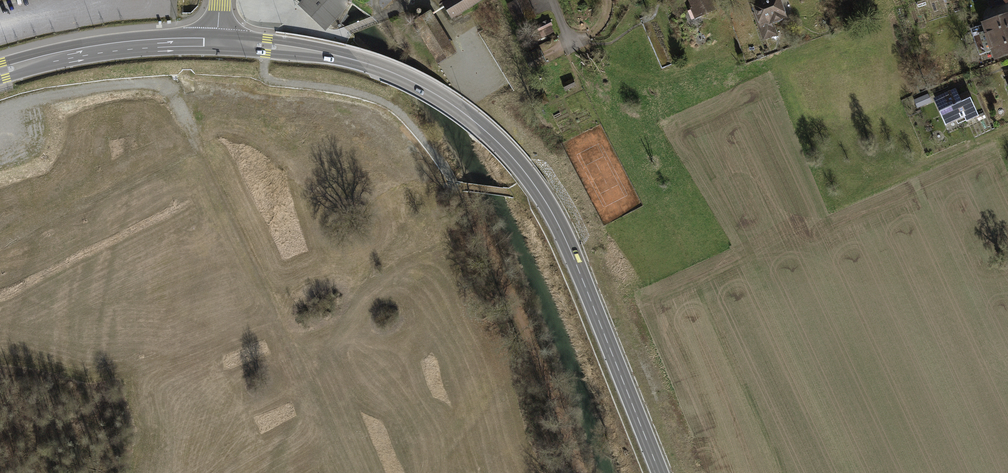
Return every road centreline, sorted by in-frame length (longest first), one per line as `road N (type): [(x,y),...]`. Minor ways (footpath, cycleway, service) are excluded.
road 1 (secondary): [(660,472),(559,225),(488,133),(377,66),(217,39)]
road 2 (secondary): [(217,39),(109,45),(0,71)]

